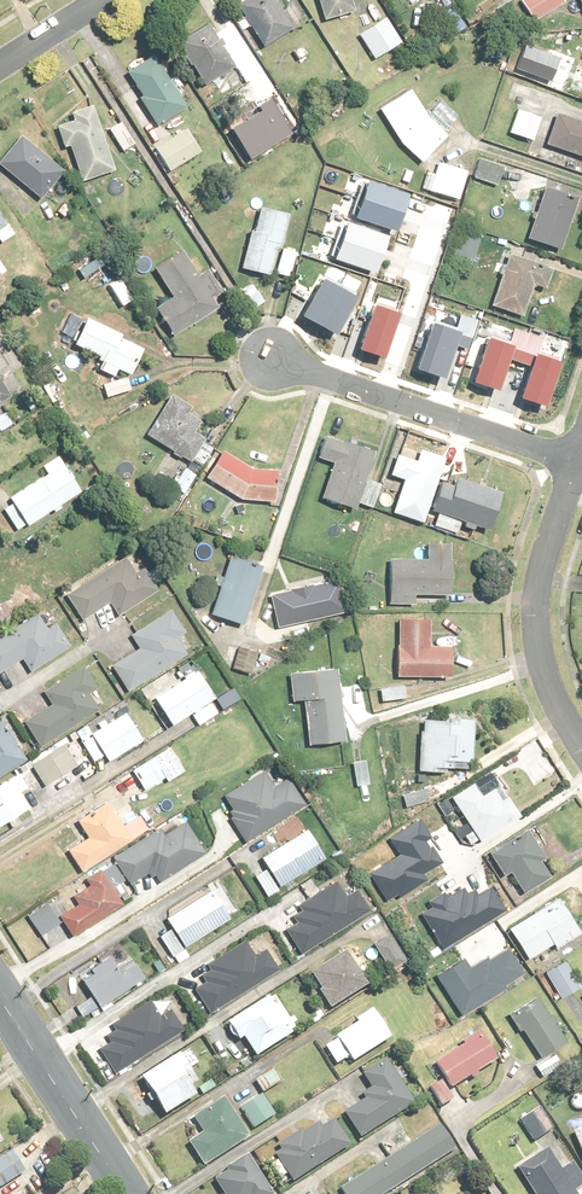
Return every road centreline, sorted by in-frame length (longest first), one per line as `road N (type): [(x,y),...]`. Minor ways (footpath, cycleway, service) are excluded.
road 1 (residential): [(273,356),(577,462)]
road 2 (residential): [(581,748),(550,698),(536,655),(535,597),(577,462)]
road 3 (tertiary): [(0,997),(127,1193)]
road 4 (residential): [(0,65),(103,0)]

